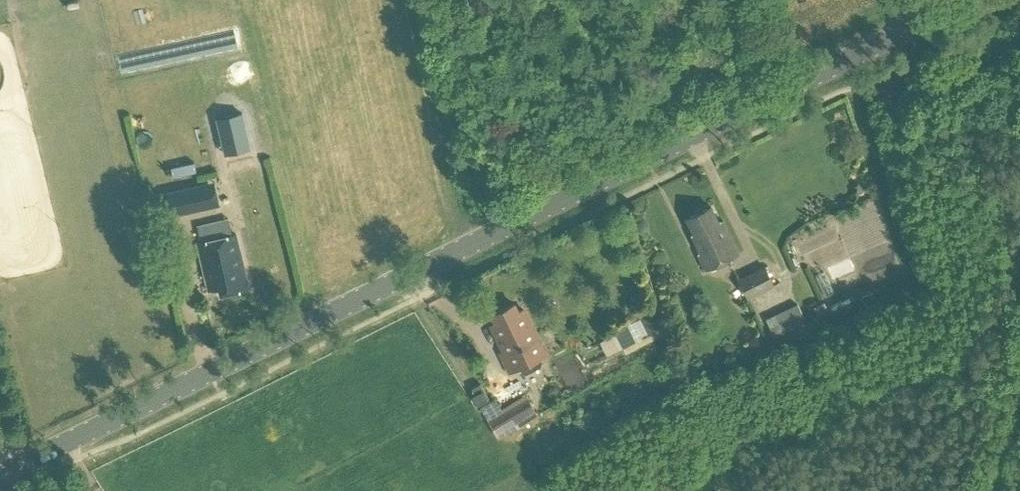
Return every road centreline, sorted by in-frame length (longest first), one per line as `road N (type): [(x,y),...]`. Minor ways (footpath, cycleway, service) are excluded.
road 1 (tertiary): [(0,475),(961,0)]

